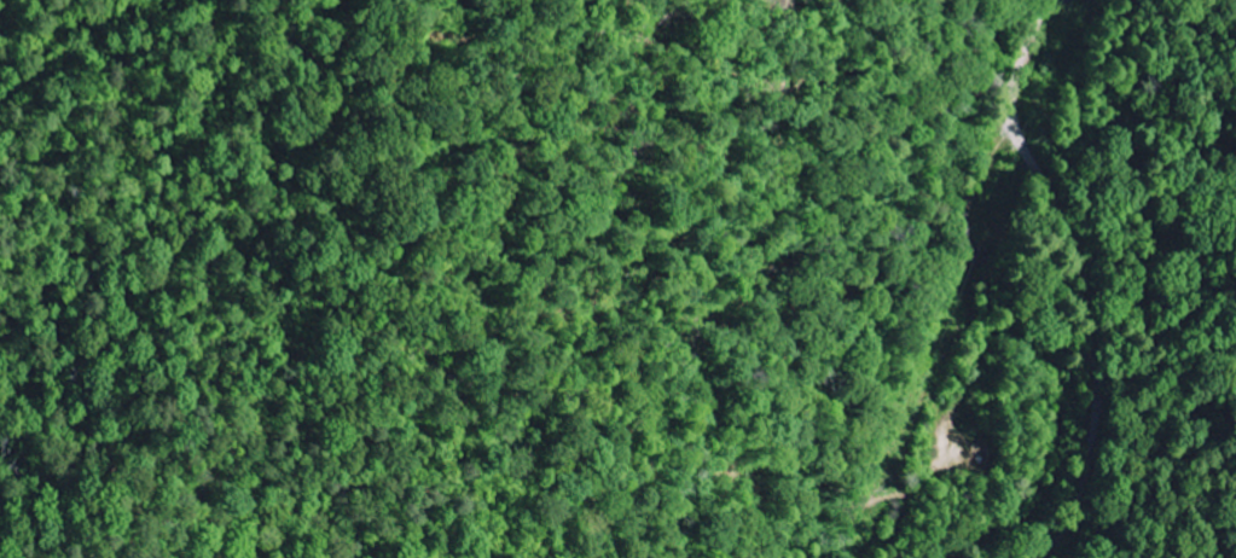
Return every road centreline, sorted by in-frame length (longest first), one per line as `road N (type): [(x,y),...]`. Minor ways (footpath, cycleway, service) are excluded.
road 1 (residential): [(1040,557),(1073,518),(1096,409),(1084,273),(1062,210)]
road 2 (residential): [(1062,210),(1019,109),(1049,0)]

